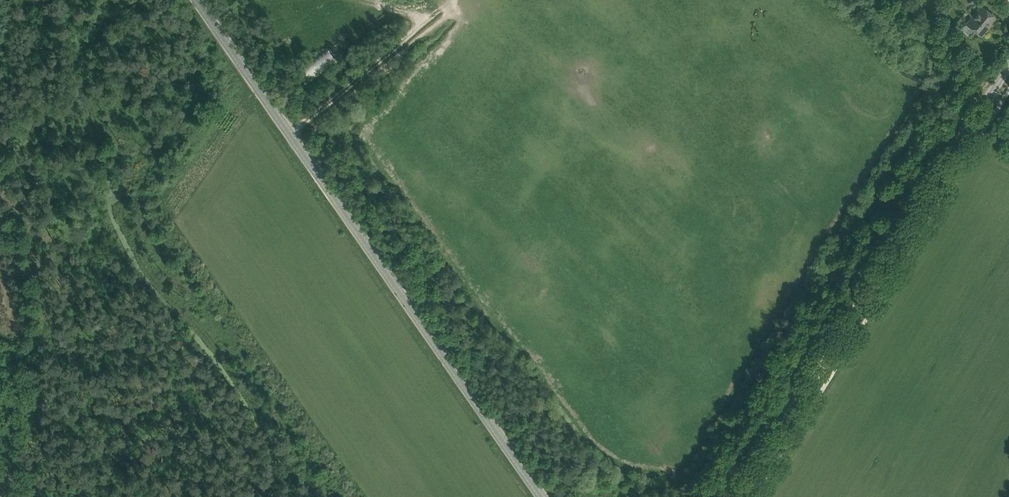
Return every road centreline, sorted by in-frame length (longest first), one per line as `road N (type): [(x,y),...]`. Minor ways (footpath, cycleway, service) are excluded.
road 1 (tertiary): [(543,496),(197,0)]
road 2 (tertiary): [(738,496),(1008,64)]

